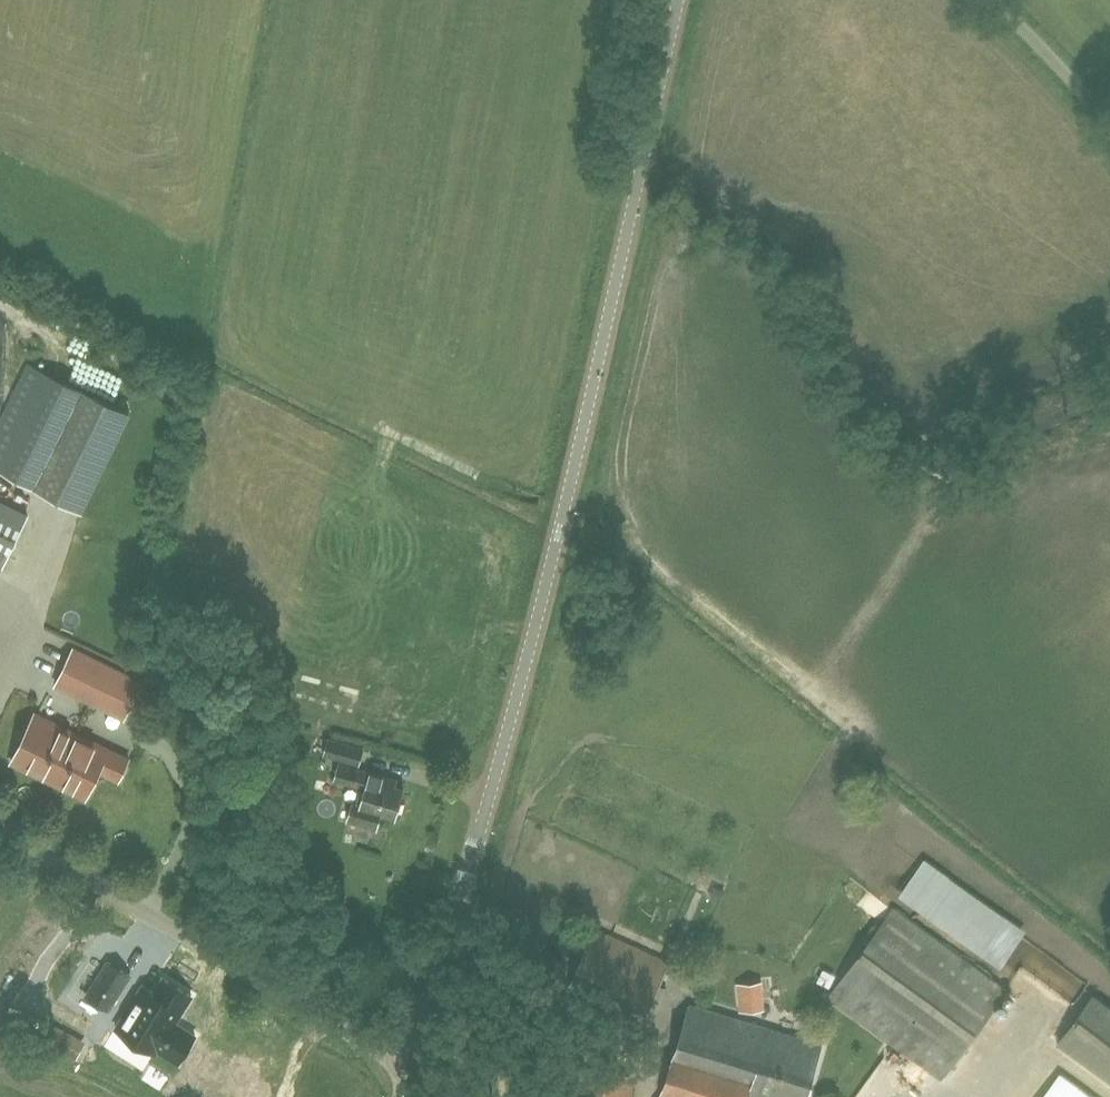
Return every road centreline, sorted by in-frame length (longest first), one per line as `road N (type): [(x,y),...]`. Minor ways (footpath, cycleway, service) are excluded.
road 1 (tertiary): [(414,1065),(524,675),(680,0)]
road 2 (unclassified): [(414,1065),(0,822)]
road 3 (unclassified): [(1109,126),(993,0)]

